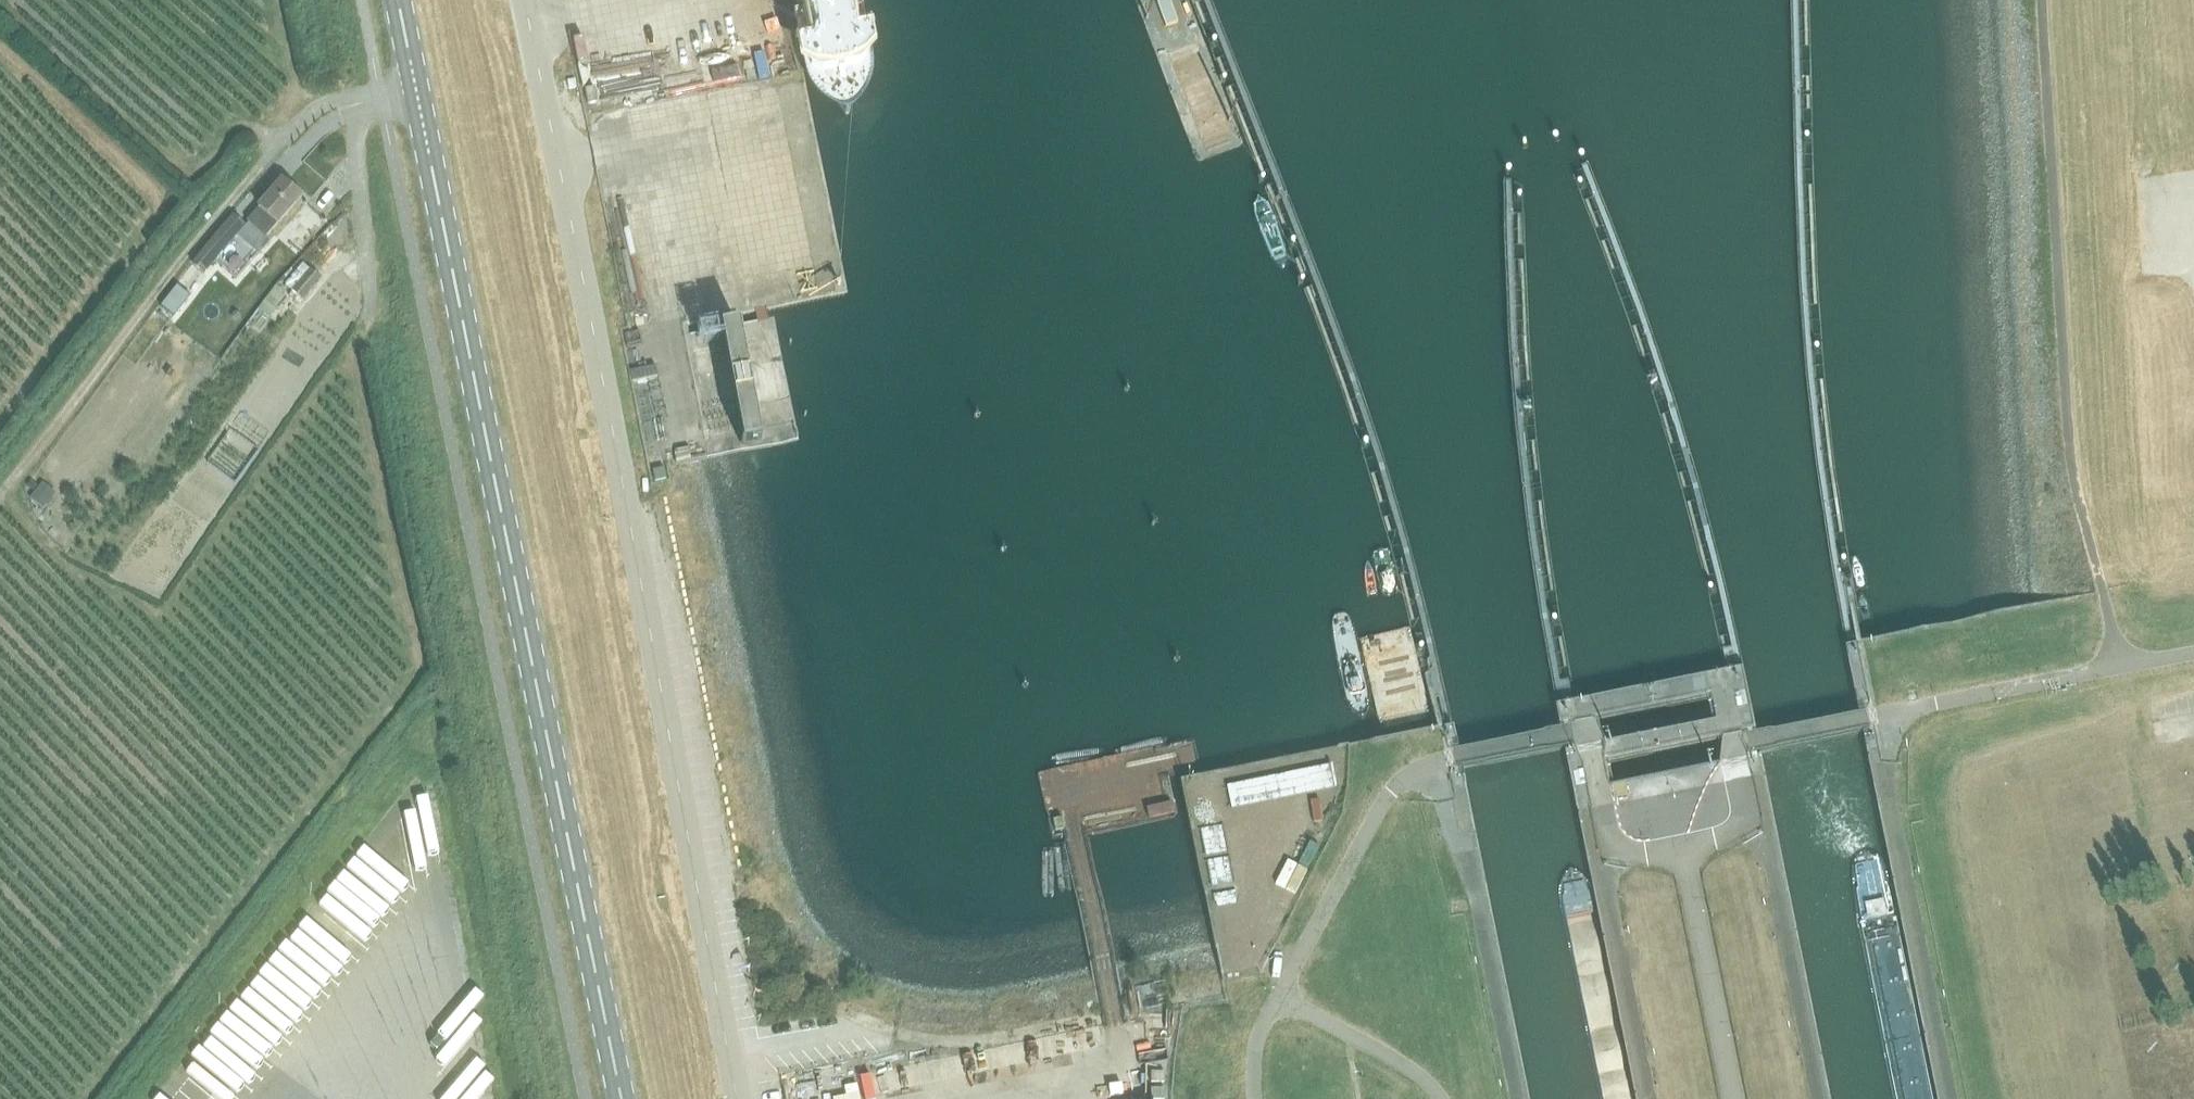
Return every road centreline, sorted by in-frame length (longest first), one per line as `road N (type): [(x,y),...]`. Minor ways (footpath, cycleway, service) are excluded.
road 1 (unclassified): [(744,1098),(521,0)]
road 2 (tertiary): [(621,1098),(399,0)]
road 3 (unclassified): [(1952,1098),(1885,759),(1893,715)]
road 4 (unclassified): [(1519,1098),(1468,850),(1424,770)]
road 5 (unclassified): [(1893,715),(2193,654)]
road 6 (unclassified): [(1278,995),(1379,815),(1424,770)]
road 7 (unclassified): [(1737,1098),(1688,854)]
road 8 (unclassified): [(1445,1098),(1387,1055),(1278,995)]
road 9 (unclassified): [(1424,770),(1575,733),(1590,740),(1593,753)]
road 10 (unclassified): [(1743,768),(1740,754),(1749,745),(1893,715)]
road 11 (unclassified): [(1688,854),(1650,859),(1623,851),(1593,753)]
road 12 (unclassified): [(1743,768),(1750,805),(1743,829),(1688,854)]

